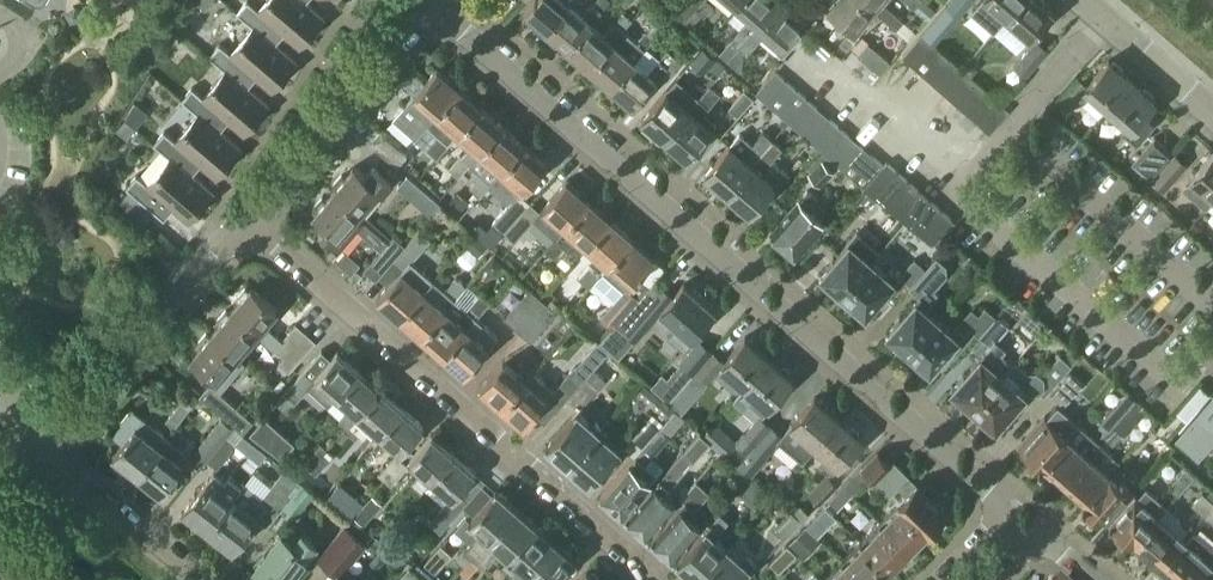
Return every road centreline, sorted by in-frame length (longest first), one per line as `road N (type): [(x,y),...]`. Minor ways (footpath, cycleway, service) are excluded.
road 1 (tertiary): [(1016,504),(445,10)]
road 2 (residential): [(667,579),(260,222)]
road 3 (residential): [(50,444),(260,222)]
road 4 (residential): [(260,222),(445,10)]
road 5 (residential): [(215,579),(50,444)]
road 6 (residential): [(1212,107),(1090,0)]

